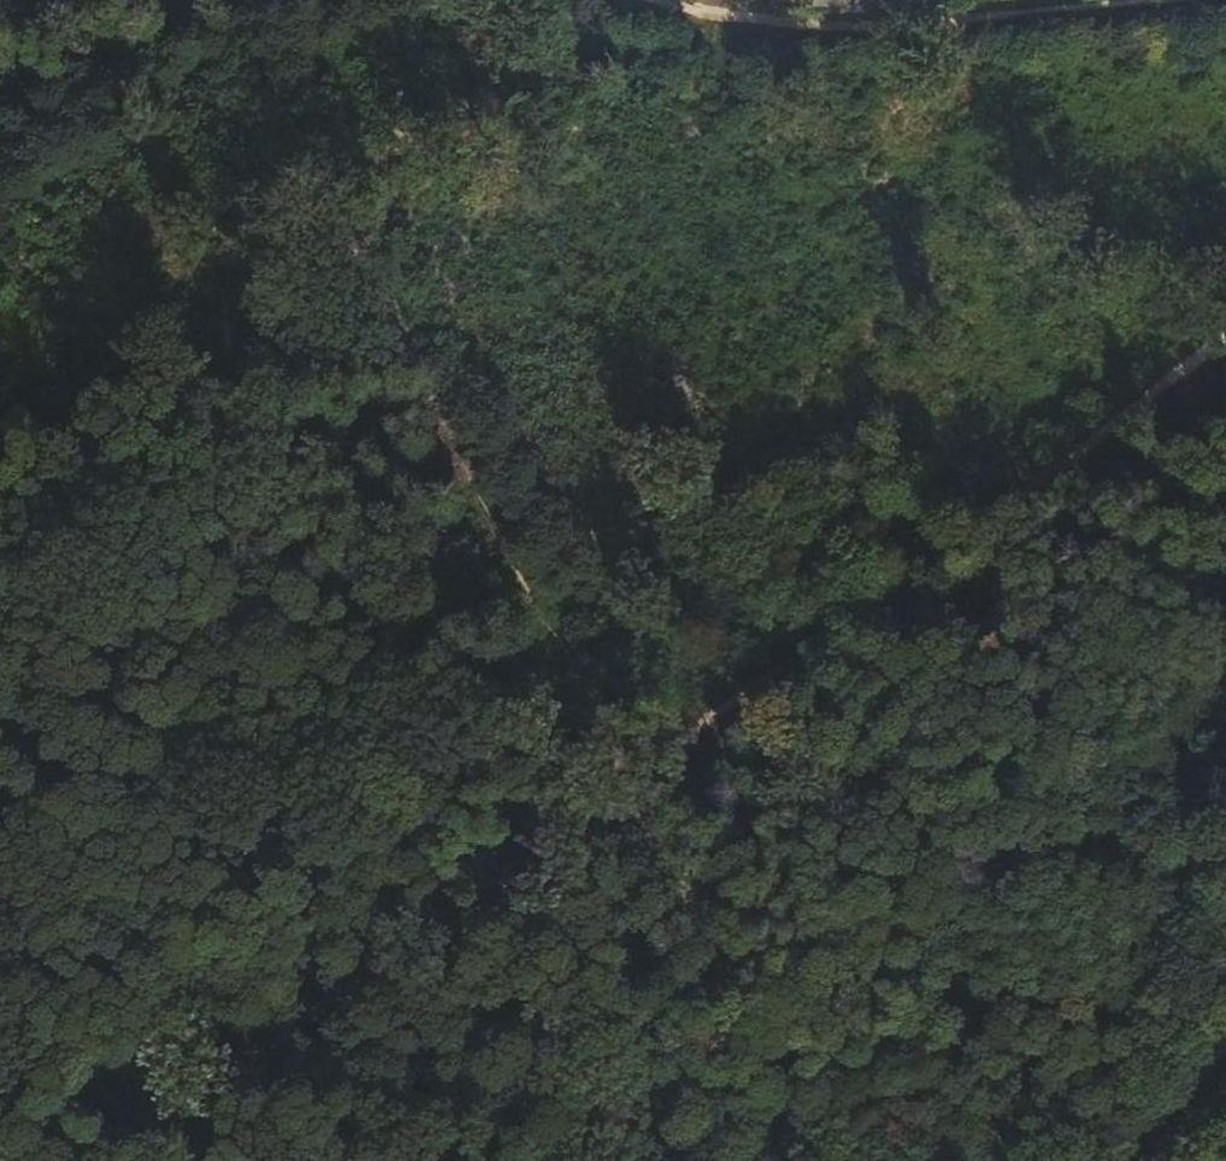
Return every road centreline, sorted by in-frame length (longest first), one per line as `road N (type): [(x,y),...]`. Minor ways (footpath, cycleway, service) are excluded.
road 1 (track): [(1225,337),(549,829),(113,1160)]
road 2 (track): [(824,1160),(333,224),(235,0)]
road 3 (track): [(657,0),(888,31),(1225,0)]
road 4 (track): [(0,164),(226,0)]
road 5 (track): [(1130,1160),(1225,1054)]

